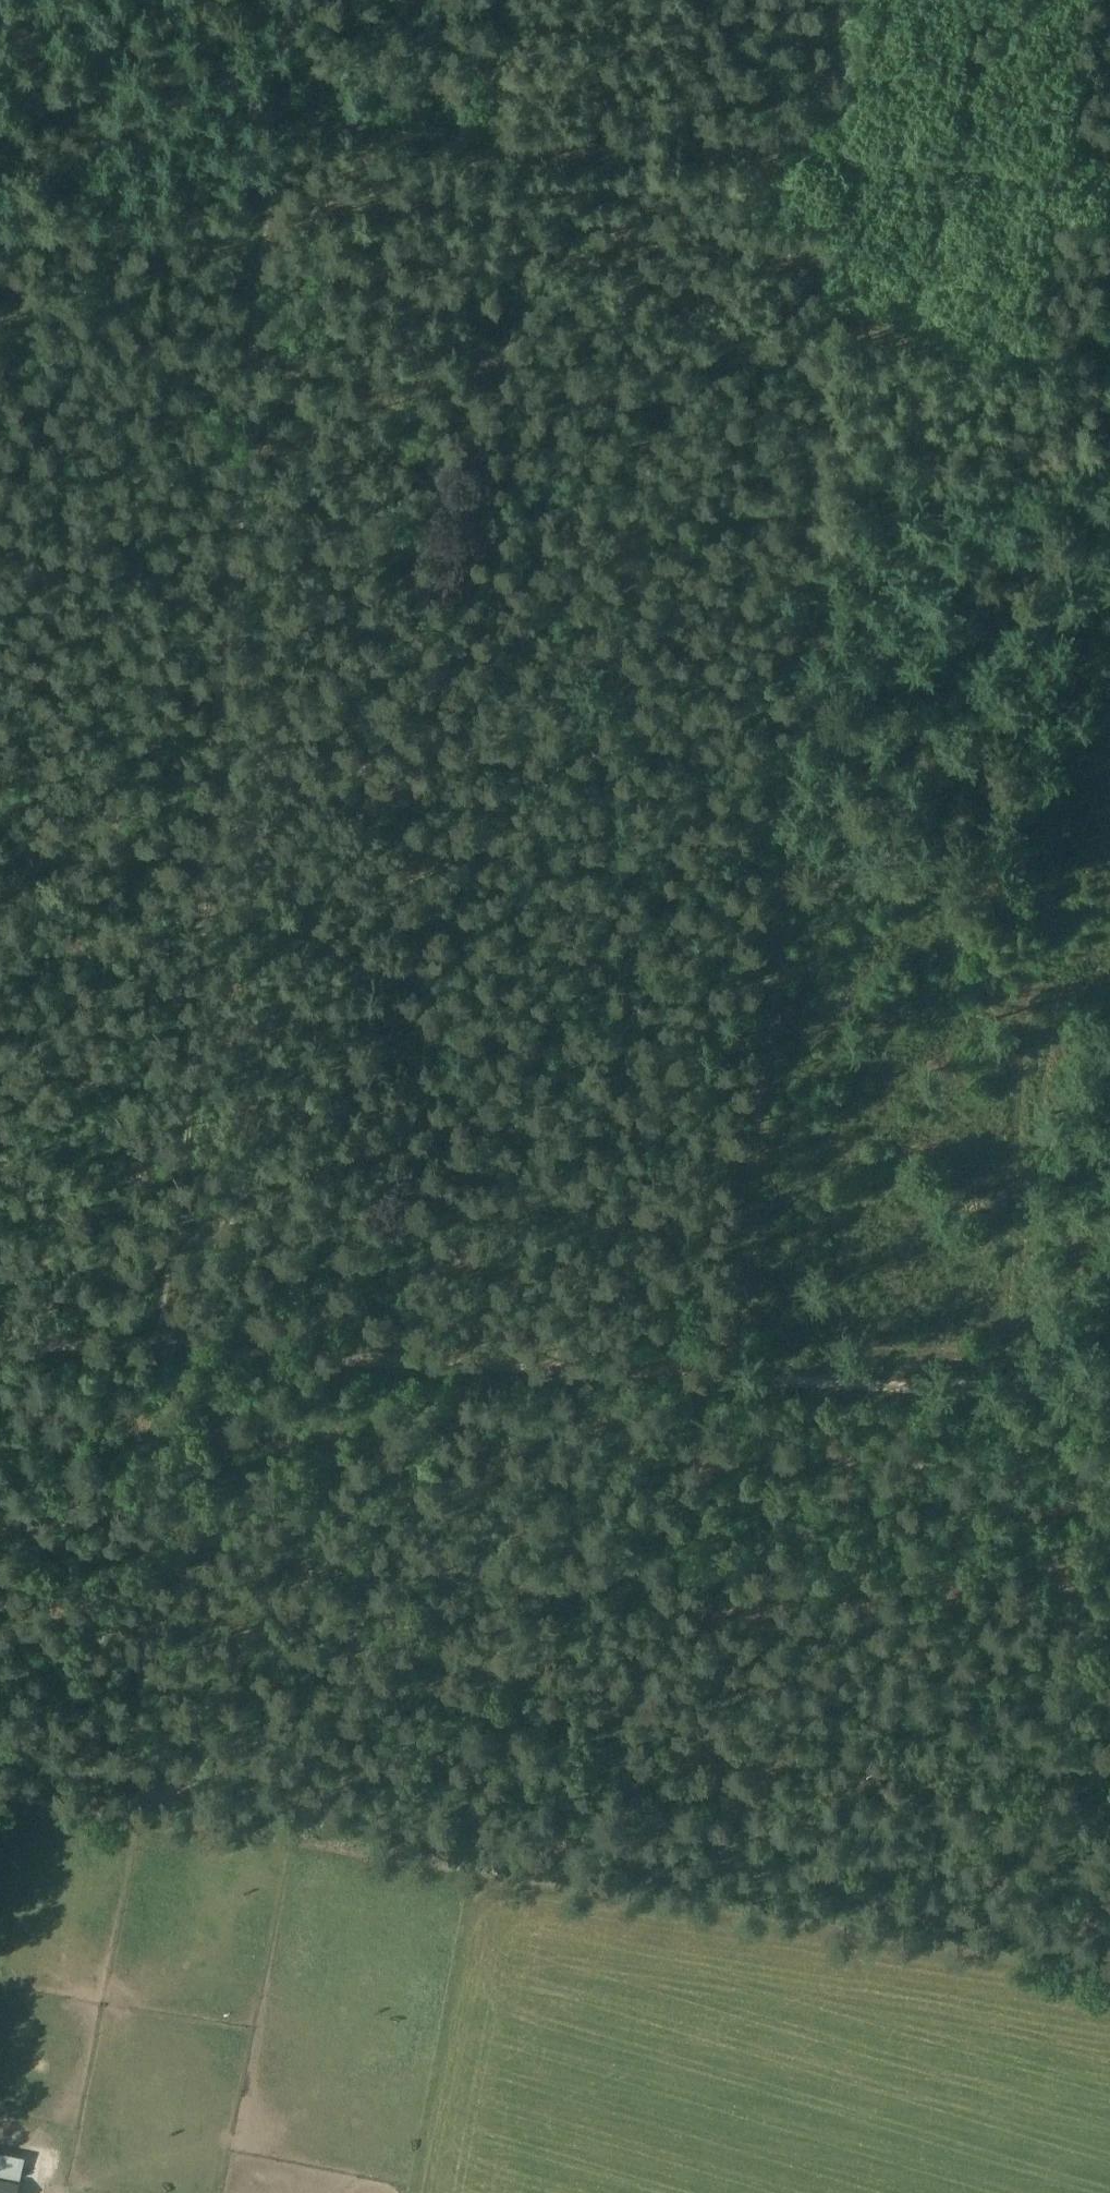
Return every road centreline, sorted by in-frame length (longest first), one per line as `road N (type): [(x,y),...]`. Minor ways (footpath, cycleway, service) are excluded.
road 1 (track): [(166,1350),(291,0)]
road 2 (track): [(1109,1394),(0,1342)]

